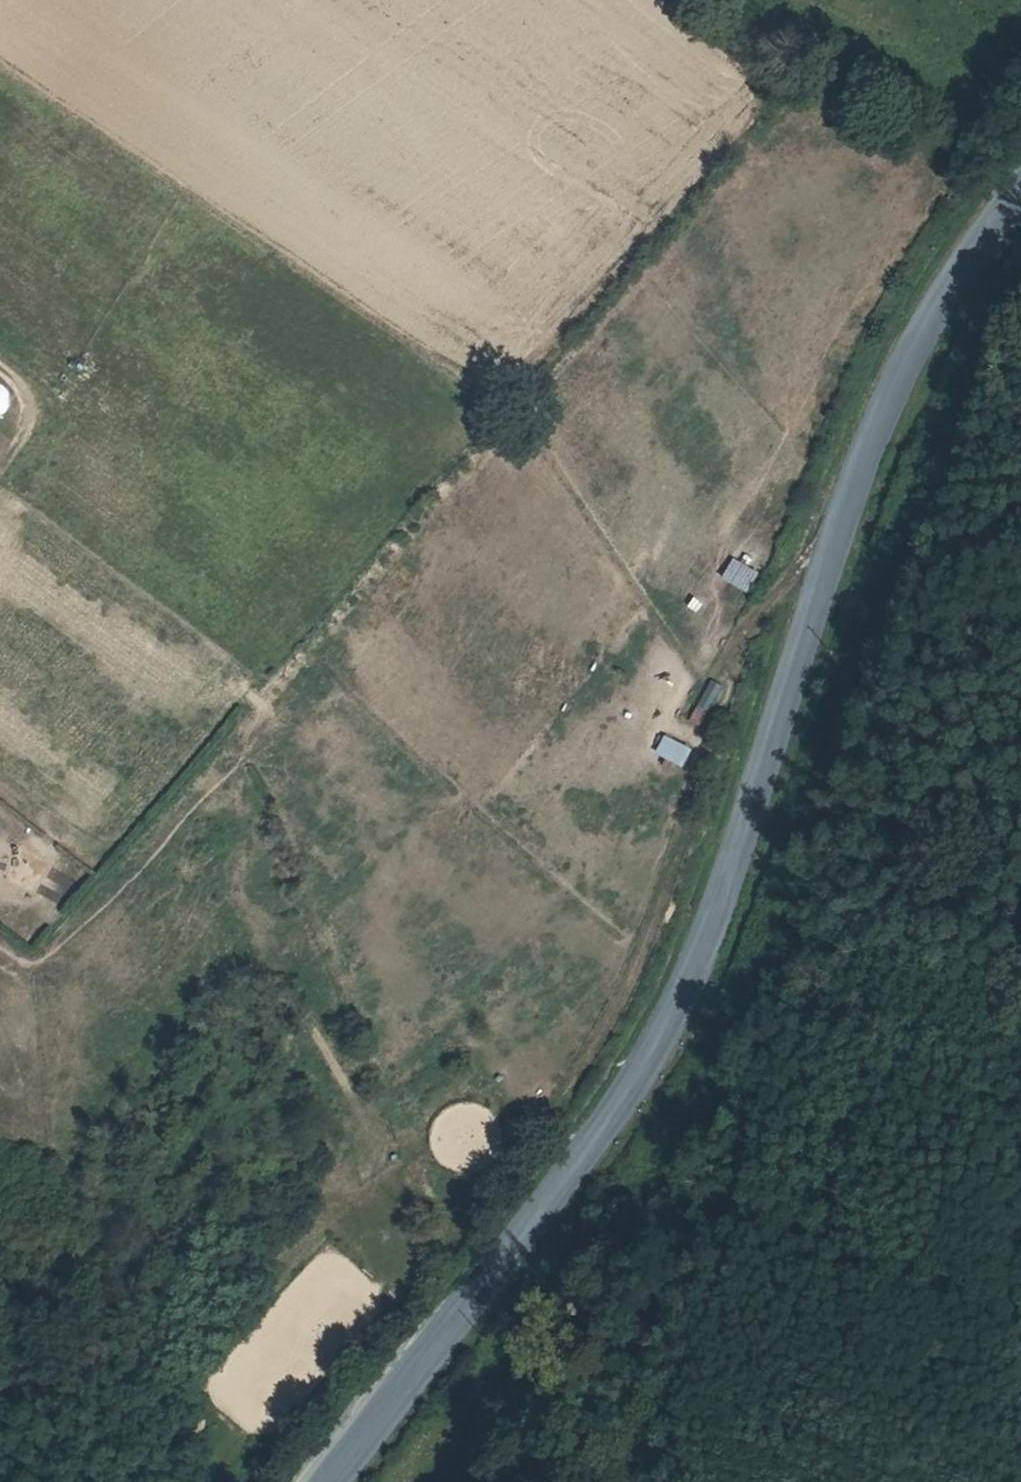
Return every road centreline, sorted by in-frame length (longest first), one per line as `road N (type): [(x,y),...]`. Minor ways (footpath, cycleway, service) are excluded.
road 1 (secondary): [(335,1481),(528,1235),(660,1047),(723,901),(874,462),(962,289),(1020,198)]

